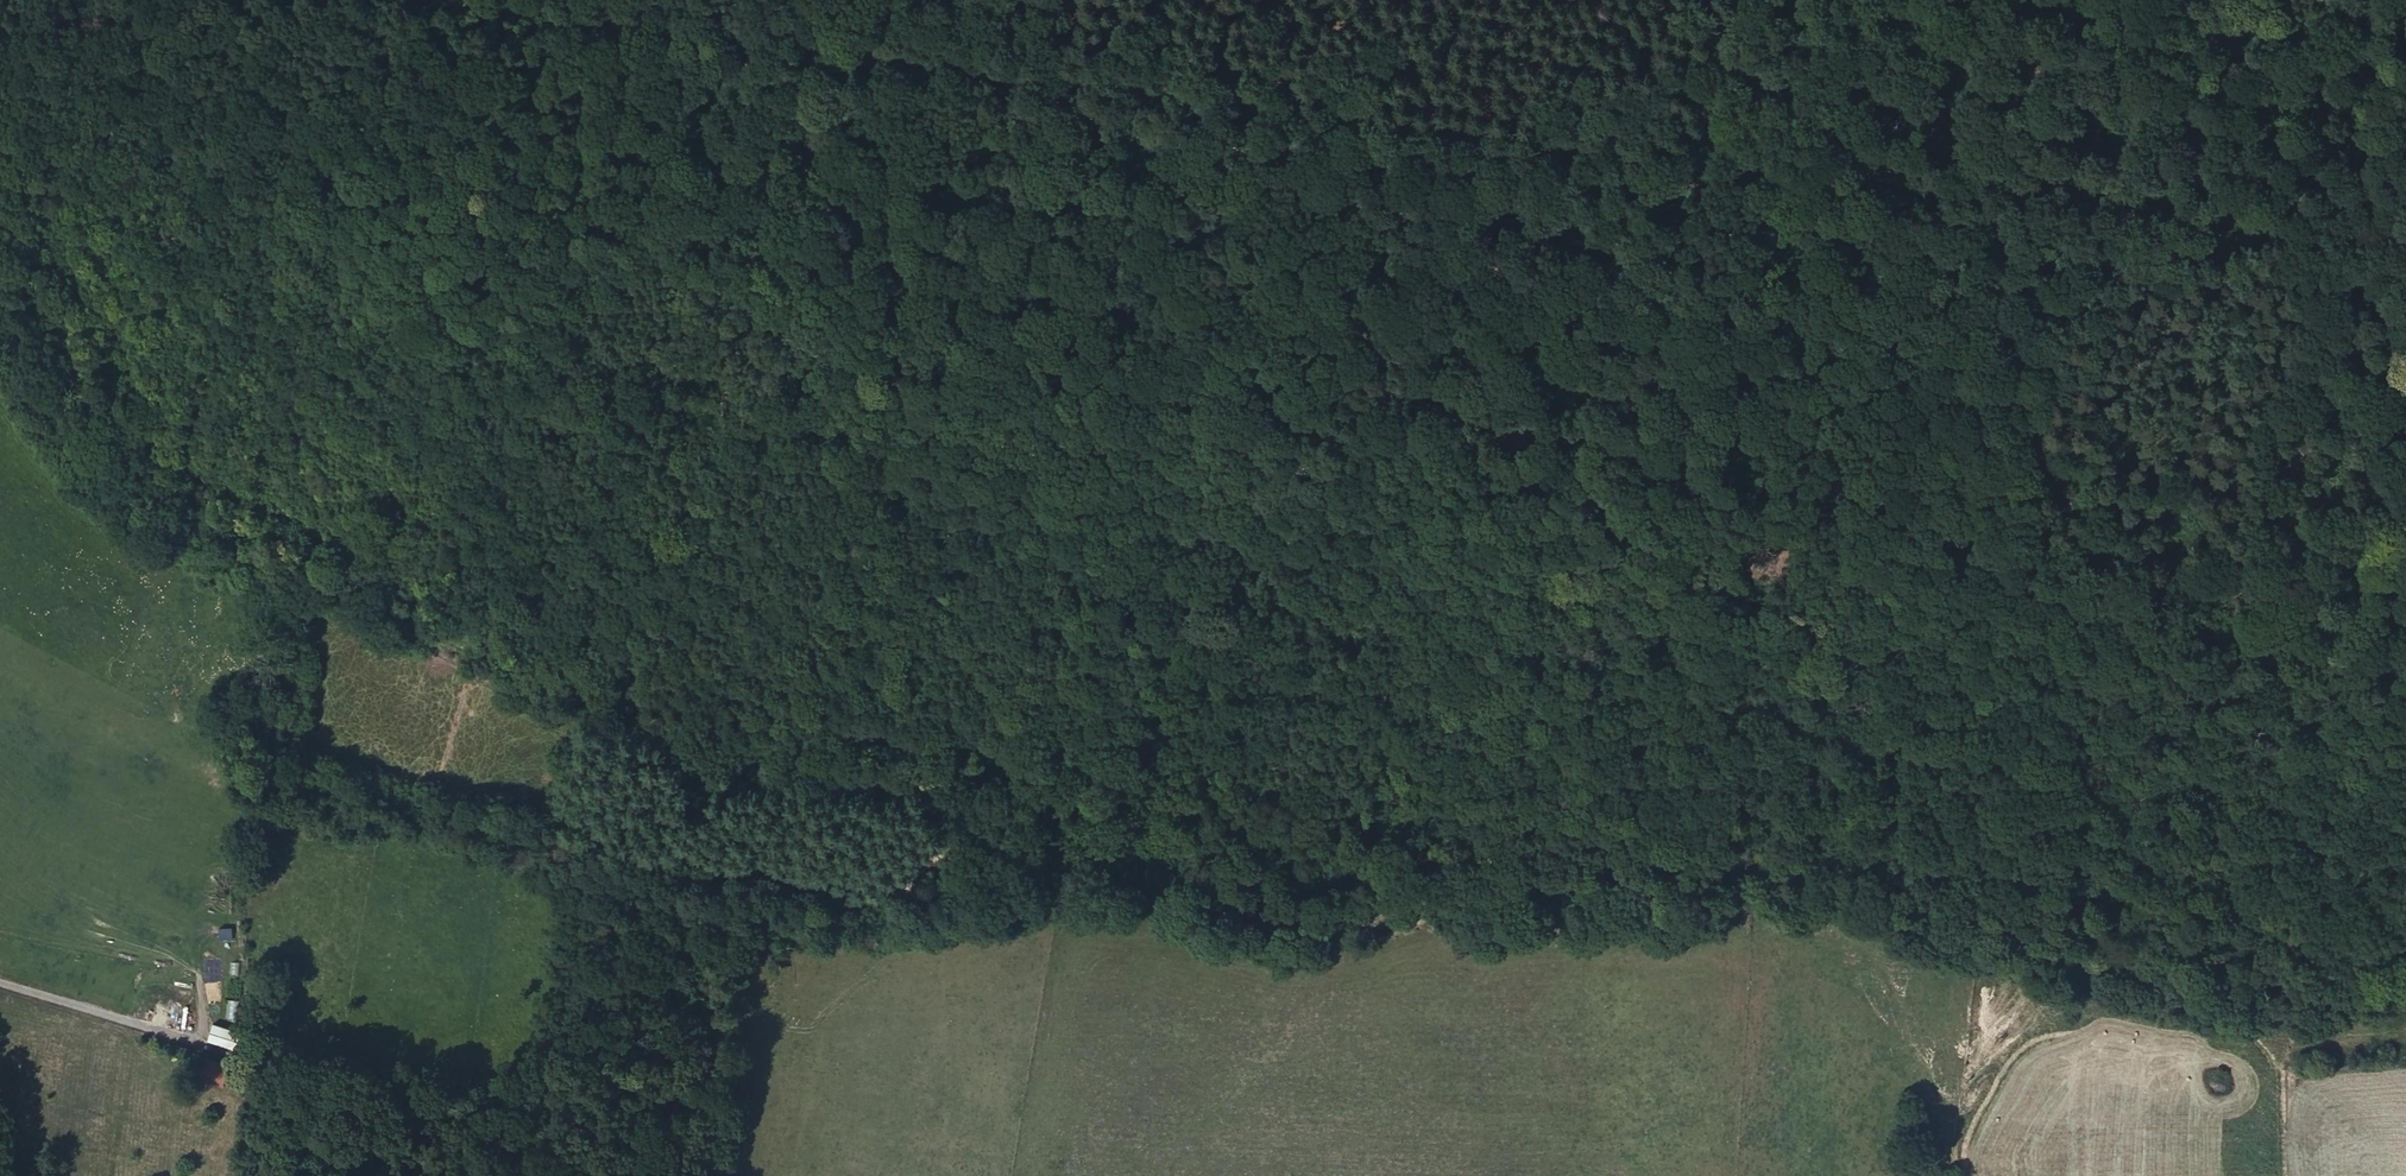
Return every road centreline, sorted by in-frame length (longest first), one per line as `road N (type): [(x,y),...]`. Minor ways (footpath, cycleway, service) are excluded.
road 1 (track): [(0,217),(107,404),(165,452),(275,503),(490,674),(838,774),(1120,760),(1213,773),(1498,878),(1585,887),(1707,869),(1775,868),(1884,883),(2034,929),(2188,961),(2302,977),(2405,956)]
road 2 (track): [(0,978),(200,1041)]
road 3 (track): [(1748,0),(1706,164)]

